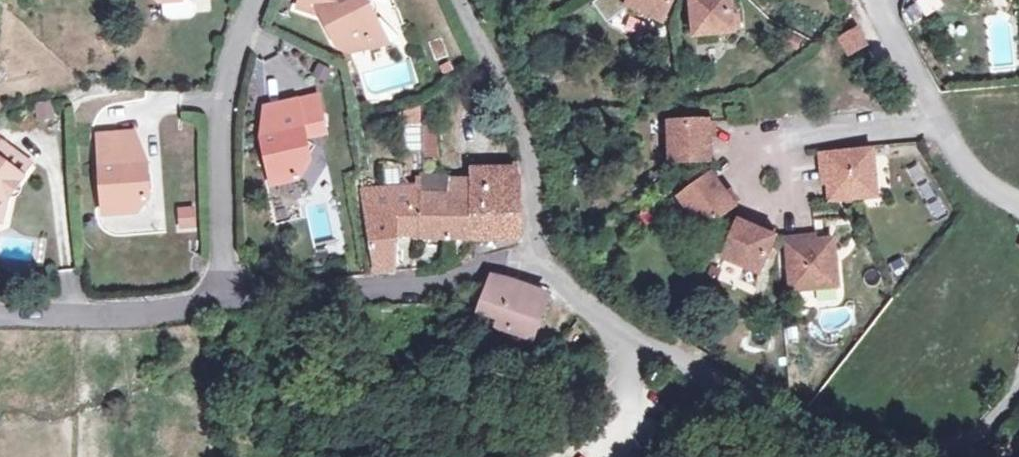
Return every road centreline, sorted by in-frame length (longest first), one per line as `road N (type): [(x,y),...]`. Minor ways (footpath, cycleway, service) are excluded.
road 1 (residential): [(1018,391),(1003,417),(969,441),(889,456),(847,445),(633,344),(532,259)]
road 2 (residential): [(228,299),(407,287),(532,259)]
road 3 (residential): [(228,299),(219,105),(258,0)]
road 4 (residential): [(466,0),(533,139),(532,259)]
road 5 (residential): [(1018,205),(974,183),(877,0)]
road 6 (residential): [(0,313),(228,299)]

